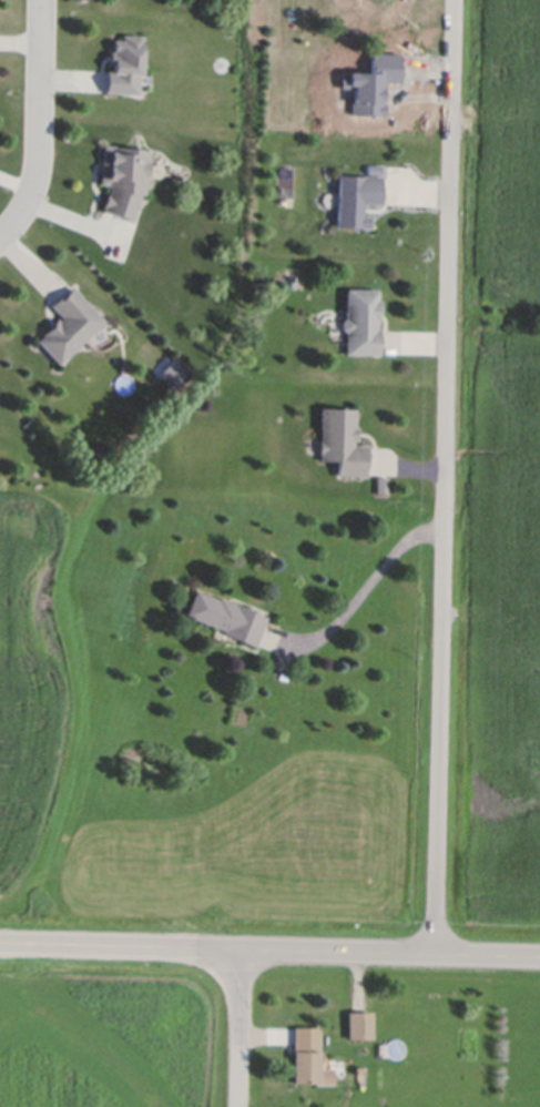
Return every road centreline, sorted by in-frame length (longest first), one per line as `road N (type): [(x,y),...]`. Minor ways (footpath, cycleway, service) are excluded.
road 1 (residential): [(432,956),(452,0)]
road 2 (tertiary): [(0,943),(539,959)]
road 3 (residential): [(0,238),(38,165),(41,0)]
road 4 (residential): [(234,949),(235,1106)]

